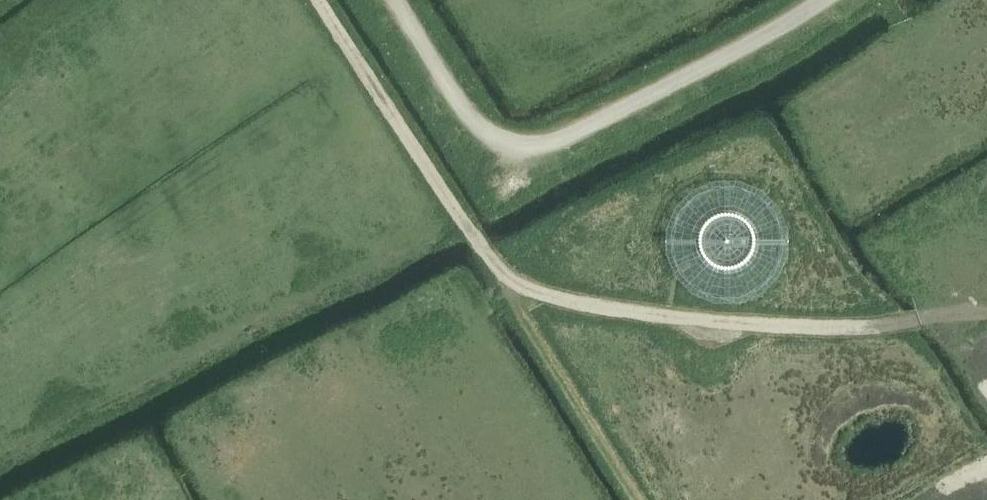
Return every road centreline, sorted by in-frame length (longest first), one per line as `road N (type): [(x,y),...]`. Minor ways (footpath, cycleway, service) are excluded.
road 1 (track): [(322,0),(485,252),(521,286),(578,303),(782,327),(986,315)]
road 2 (track): [(397,0),(465,108),(489,130),(540,143),(582,131),(822,0)]

